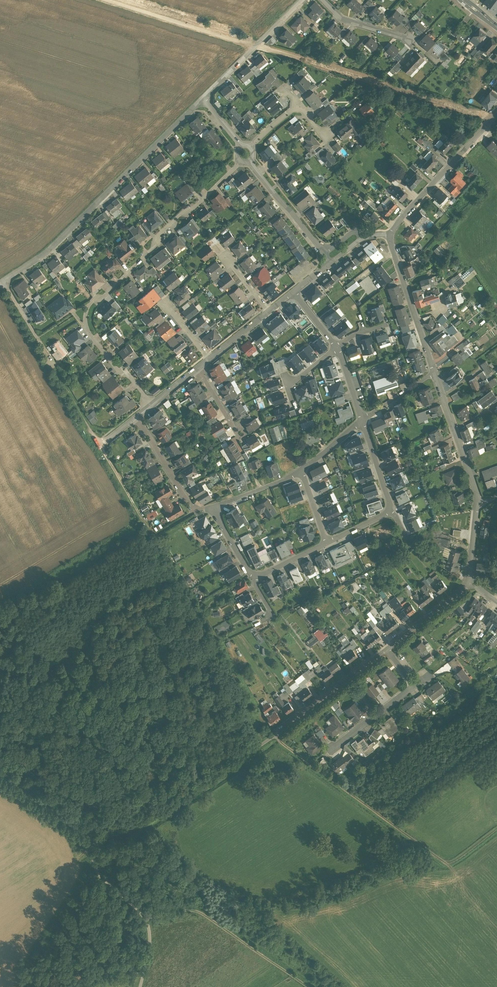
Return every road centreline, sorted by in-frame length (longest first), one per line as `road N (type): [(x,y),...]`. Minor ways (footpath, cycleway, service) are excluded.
road 1 (residential): [(151,404),(85,327),(87,310),(241,160)]
road 2 (track): [(274,736),(453,870),(496,836)]
road 3 (residential): [(4,281),(46,254),(203,100)]
road 4 (track): [(145,919),(194,910),(307,986)]
road 5 (track): [(99,444),(152,540),(212,507)]
road 6 (residential): [(496,114),(392,233)]
road 7 (residential): [(392,233),(435,372)]
road 8 (residential): [(435,372),(479,509)]
road 9 (residential): [(387,650),(274,736)]

